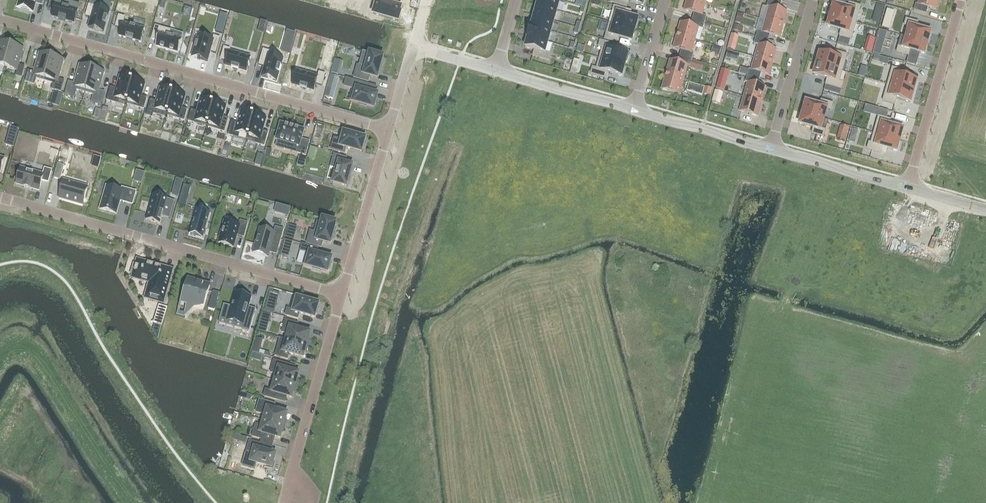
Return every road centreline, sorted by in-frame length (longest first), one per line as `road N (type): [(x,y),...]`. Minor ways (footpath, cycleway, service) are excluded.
road 1 (residential): [(388,128),(0,18)]
road 2 (residential): [(342,294),(0,197)]
road 3 (unclassified): [(342,294),(283,502)]
road 4 (residential): [(908,187),(961,0)]
road 5 (unclassified): [(388,128),(342,294)]
road 6 (residential): [(771,148),(813,0)]
road 7 (unclassified): [(634,110),(497,71)]
road 8 (unclassified): [(908,187),(771,148)]
road 9 (unclassified): [(771,148),(634,110)]

